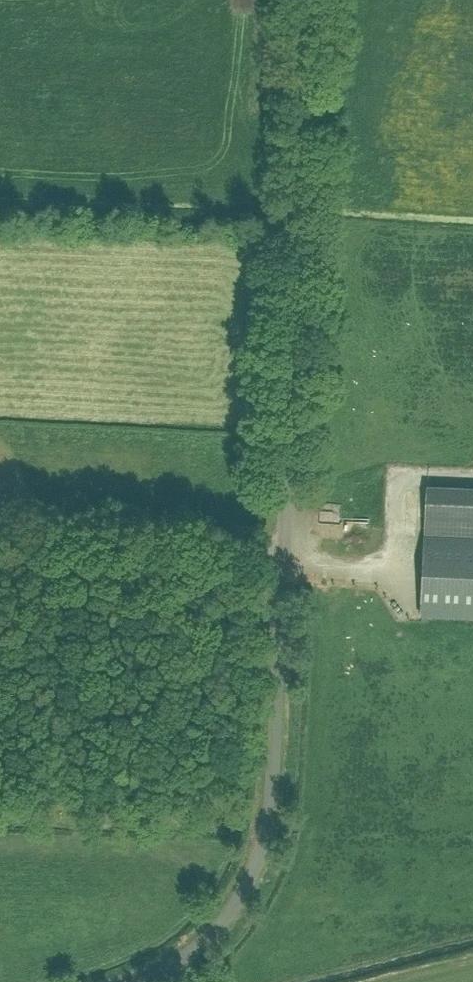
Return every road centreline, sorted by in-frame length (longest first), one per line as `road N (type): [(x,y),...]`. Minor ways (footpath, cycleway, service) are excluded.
road 1 (unclassified): [(135,981),(215,929),(242,893),(268,827),(311,0)]

